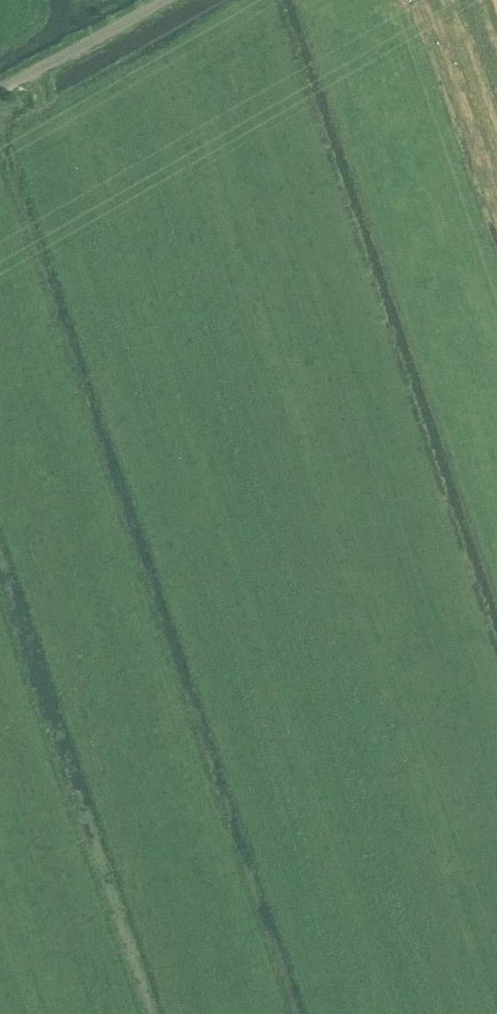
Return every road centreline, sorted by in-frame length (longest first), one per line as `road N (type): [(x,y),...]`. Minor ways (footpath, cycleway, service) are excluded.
road 1 (unclassified): [(0,91),(161,0)]

